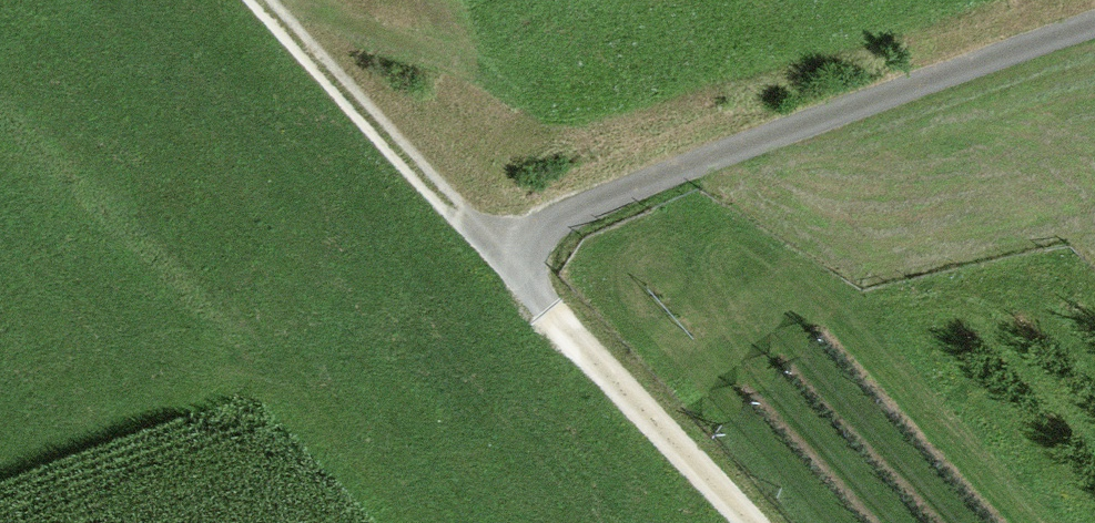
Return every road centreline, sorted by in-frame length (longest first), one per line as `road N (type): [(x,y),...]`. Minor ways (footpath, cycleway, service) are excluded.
road 1 (track): [(1094,24),(571,208),(502,254),(756,522)]
road 2 (track): [(301,0),(502,254)]

